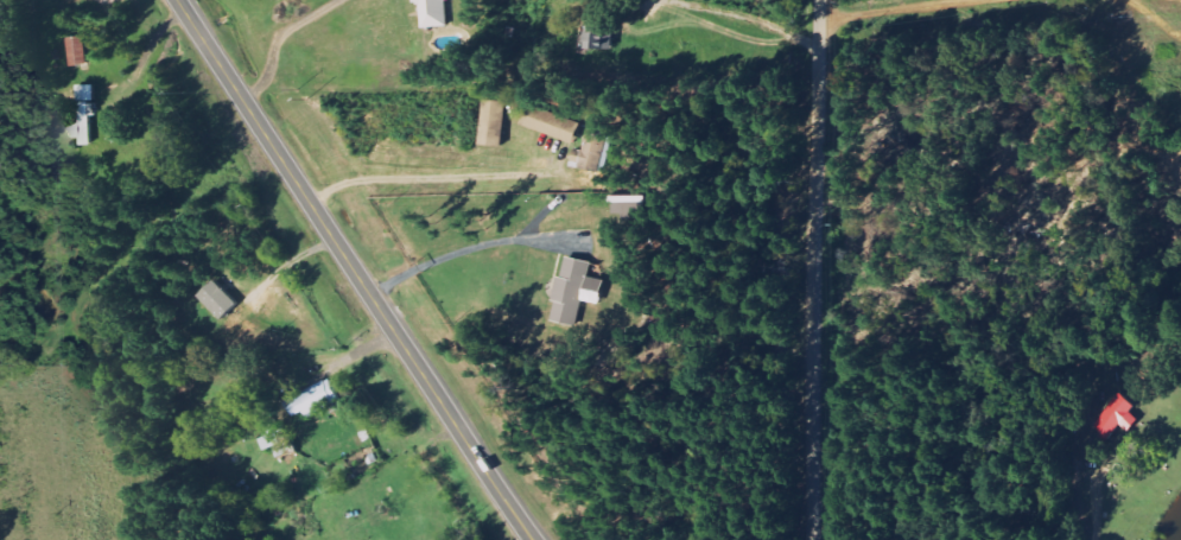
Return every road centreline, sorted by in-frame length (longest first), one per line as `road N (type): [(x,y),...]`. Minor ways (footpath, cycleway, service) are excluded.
road 1 (tertiary): [(533,539),(178,0)]
road 2 (residential): [(808,539),(821,0)]

